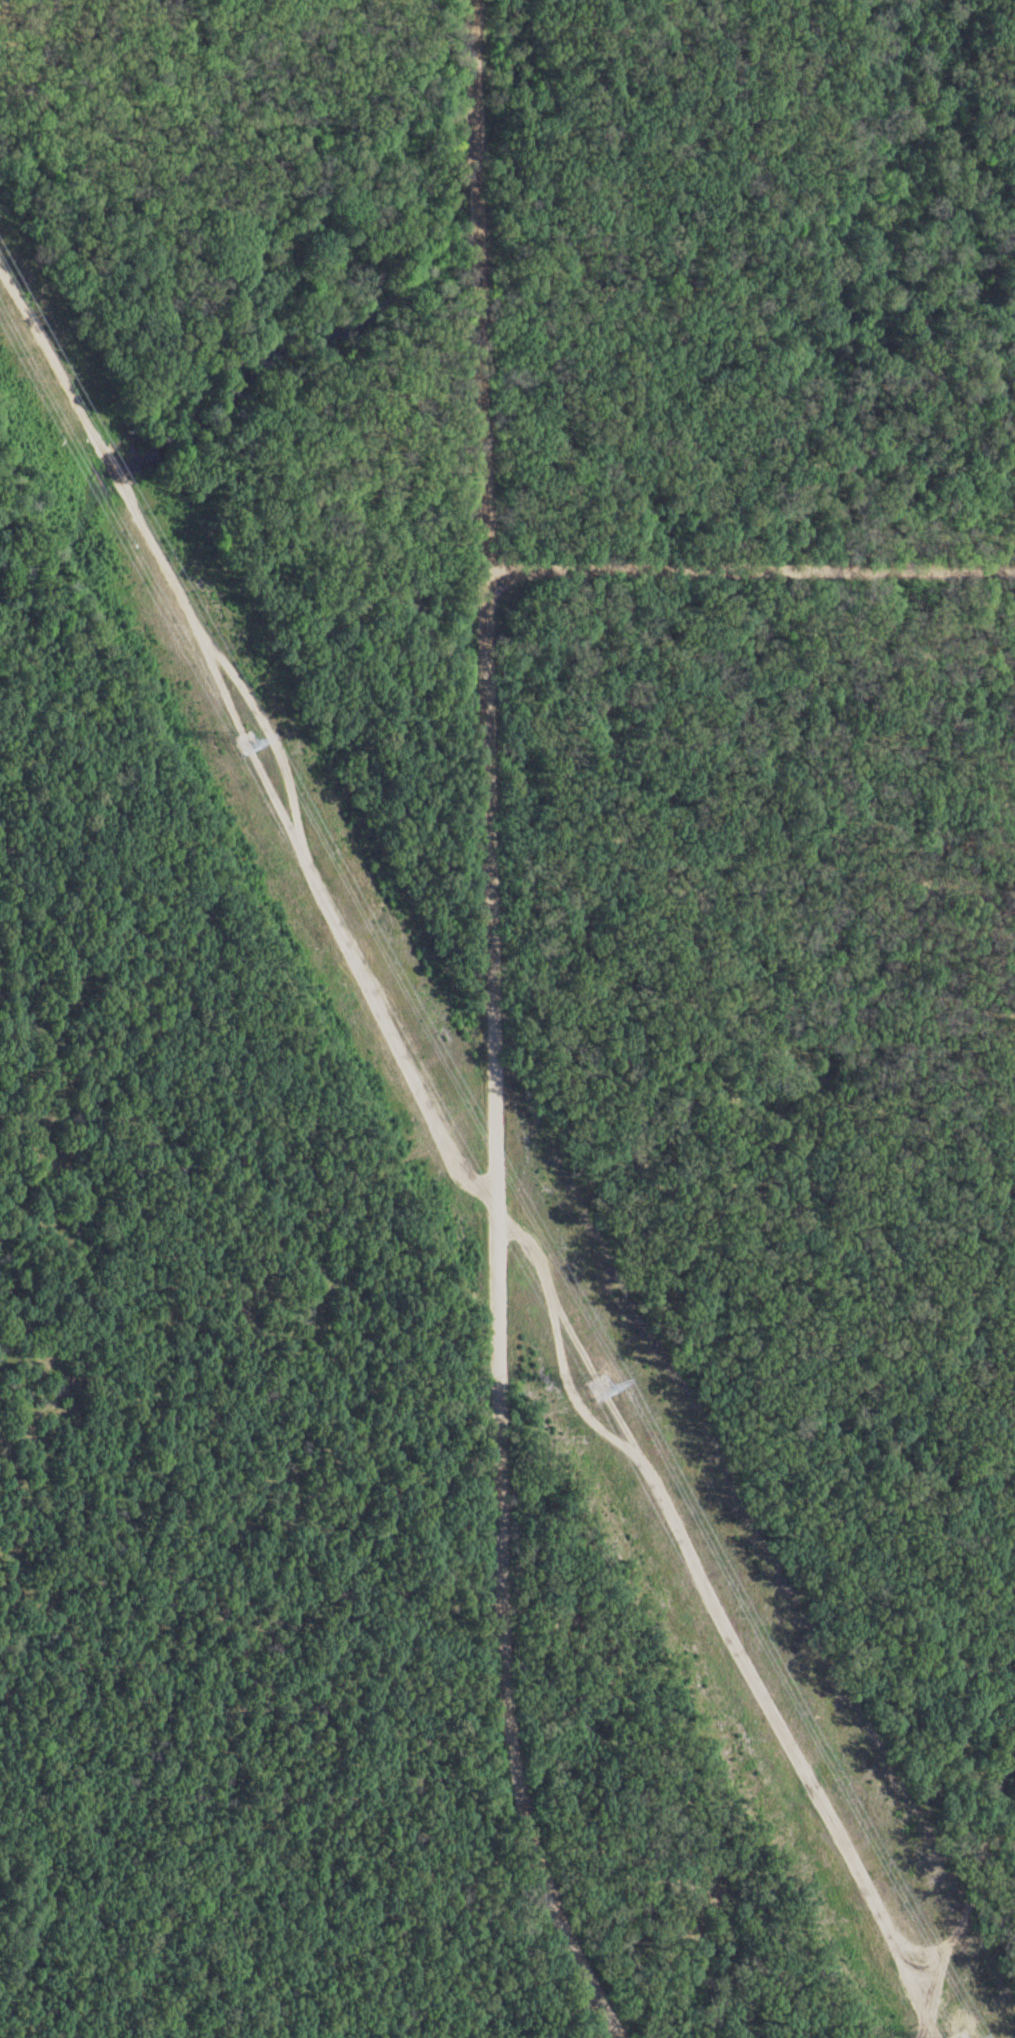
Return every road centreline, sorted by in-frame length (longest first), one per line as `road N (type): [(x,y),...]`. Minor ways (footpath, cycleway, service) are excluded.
road 1 (residential): [(467,0),(498,1154),(492,1599),(511,1776),(550,1896),(618,2037)]
road 2 (residential): [(488,569),(1014,570)]

